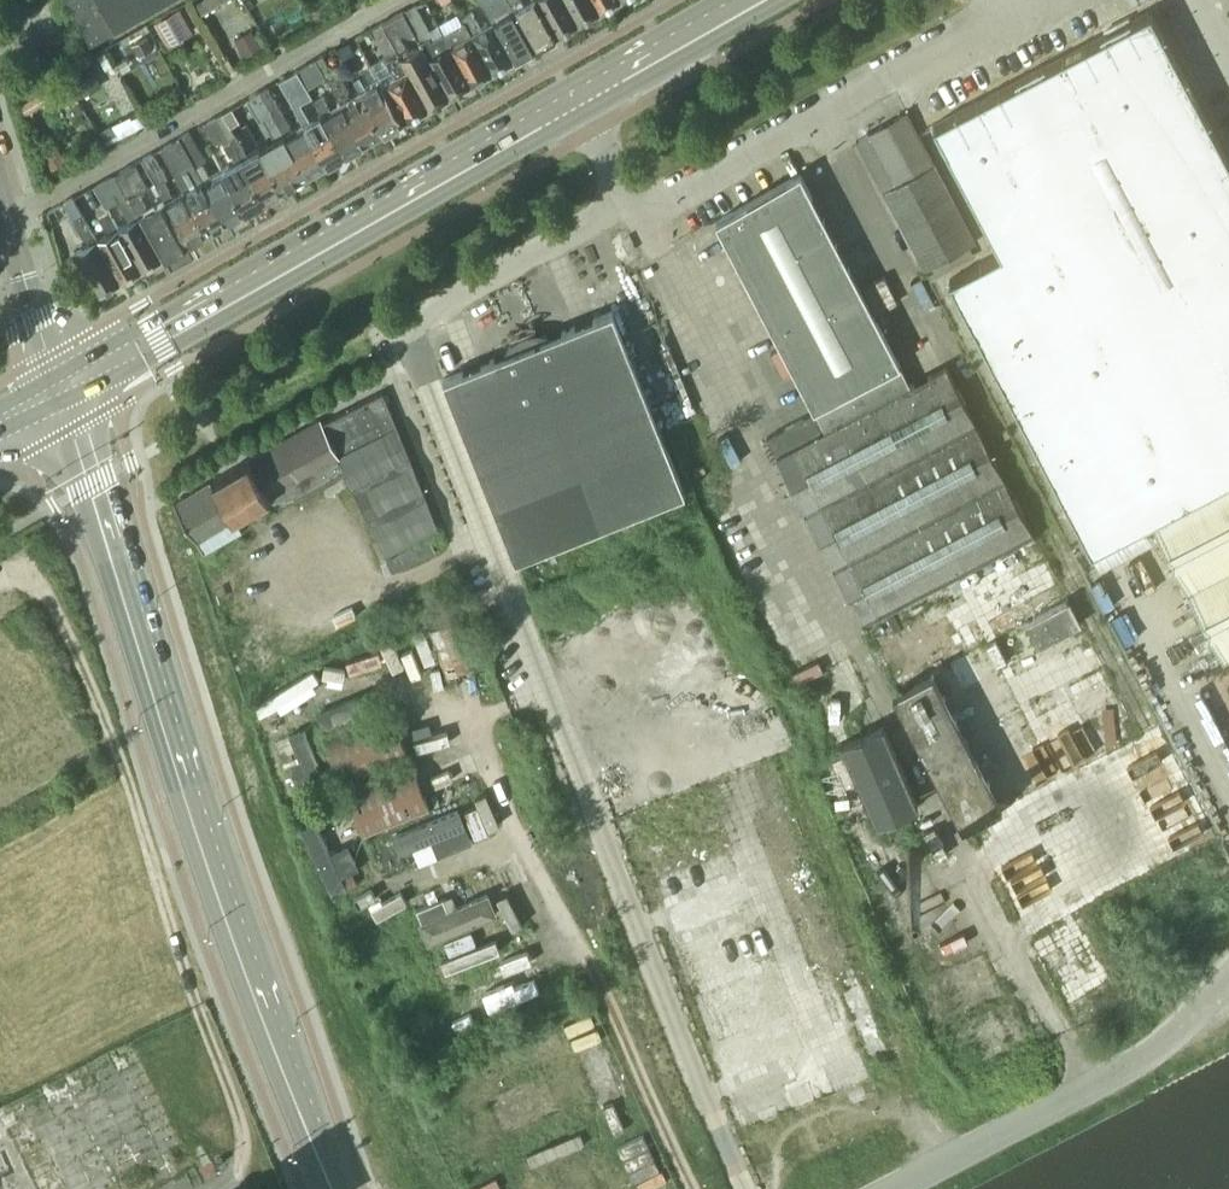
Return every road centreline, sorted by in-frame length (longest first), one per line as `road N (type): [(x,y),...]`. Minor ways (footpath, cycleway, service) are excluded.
road 1 (tertiary): [(61,391),(209,870),(334,1188)]
road 2 (secondary): [(61,391),(173,336),(760,0)]
road 3 (residential): [(7,215),(392,0)]
road 4 (residential): [(897,1188),(1153,1055),(1228,980)]
road 5 (residential): [(61,391),(7,215)]

